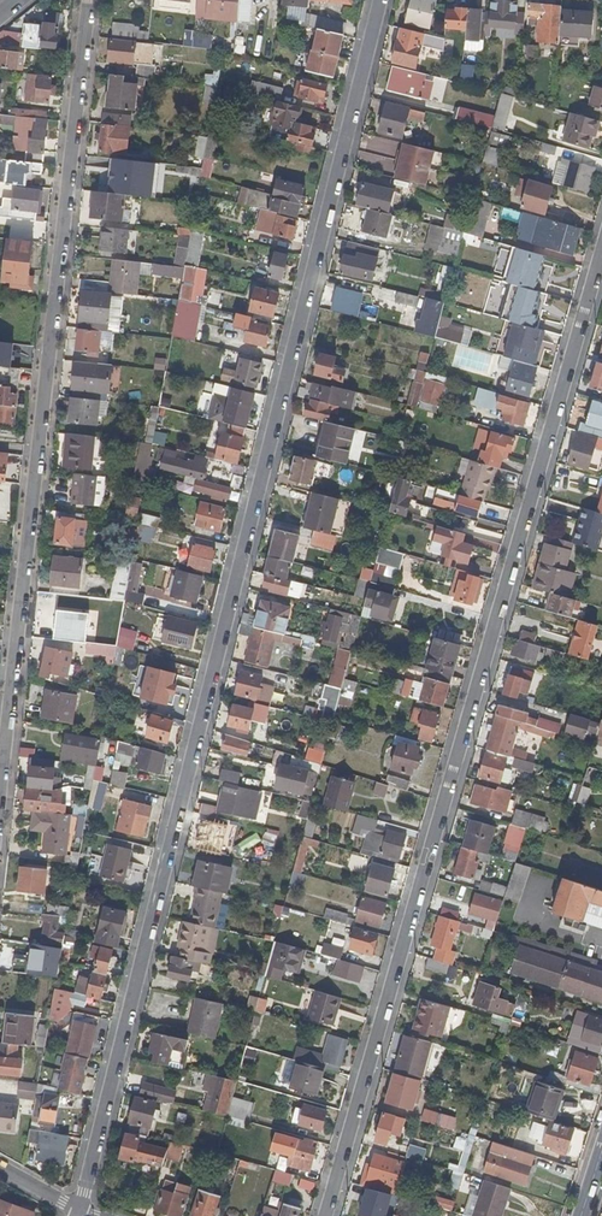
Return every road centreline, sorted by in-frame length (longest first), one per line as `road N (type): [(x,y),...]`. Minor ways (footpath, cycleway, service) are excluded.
road 1 (residential): [(80,1211),(379,0)]
road 2 (residential): [(601,251),(326,1215)]
road 3 (residential): [(89,0),(0,786)]

